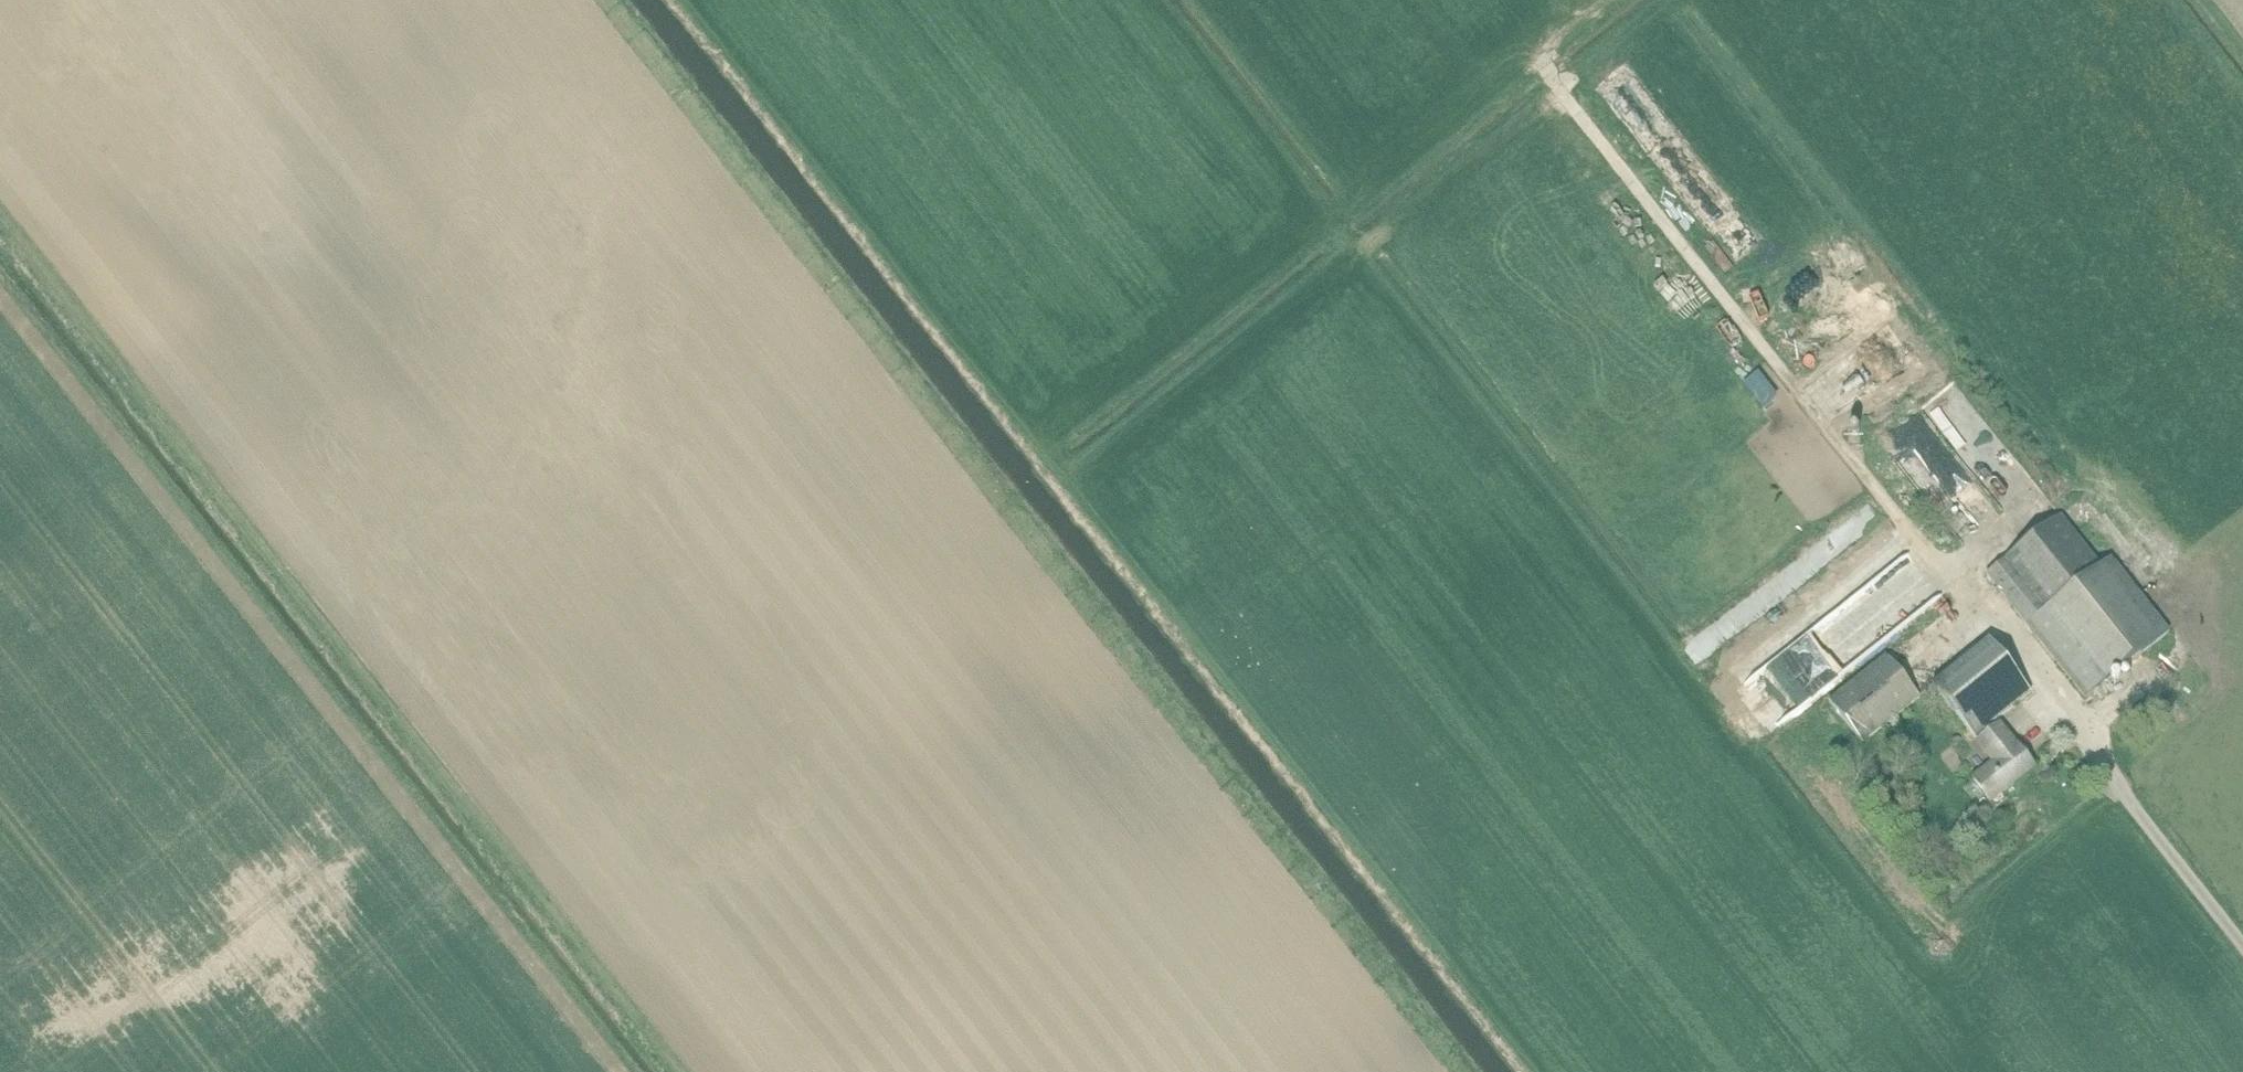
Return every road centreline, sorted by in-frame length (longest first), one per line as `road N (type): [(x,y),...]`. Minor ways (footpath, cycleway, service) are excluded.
road 1 (track): [(1549,75),(2107,772)]
road 2 (track): [(2242,947),(2107,772)]

